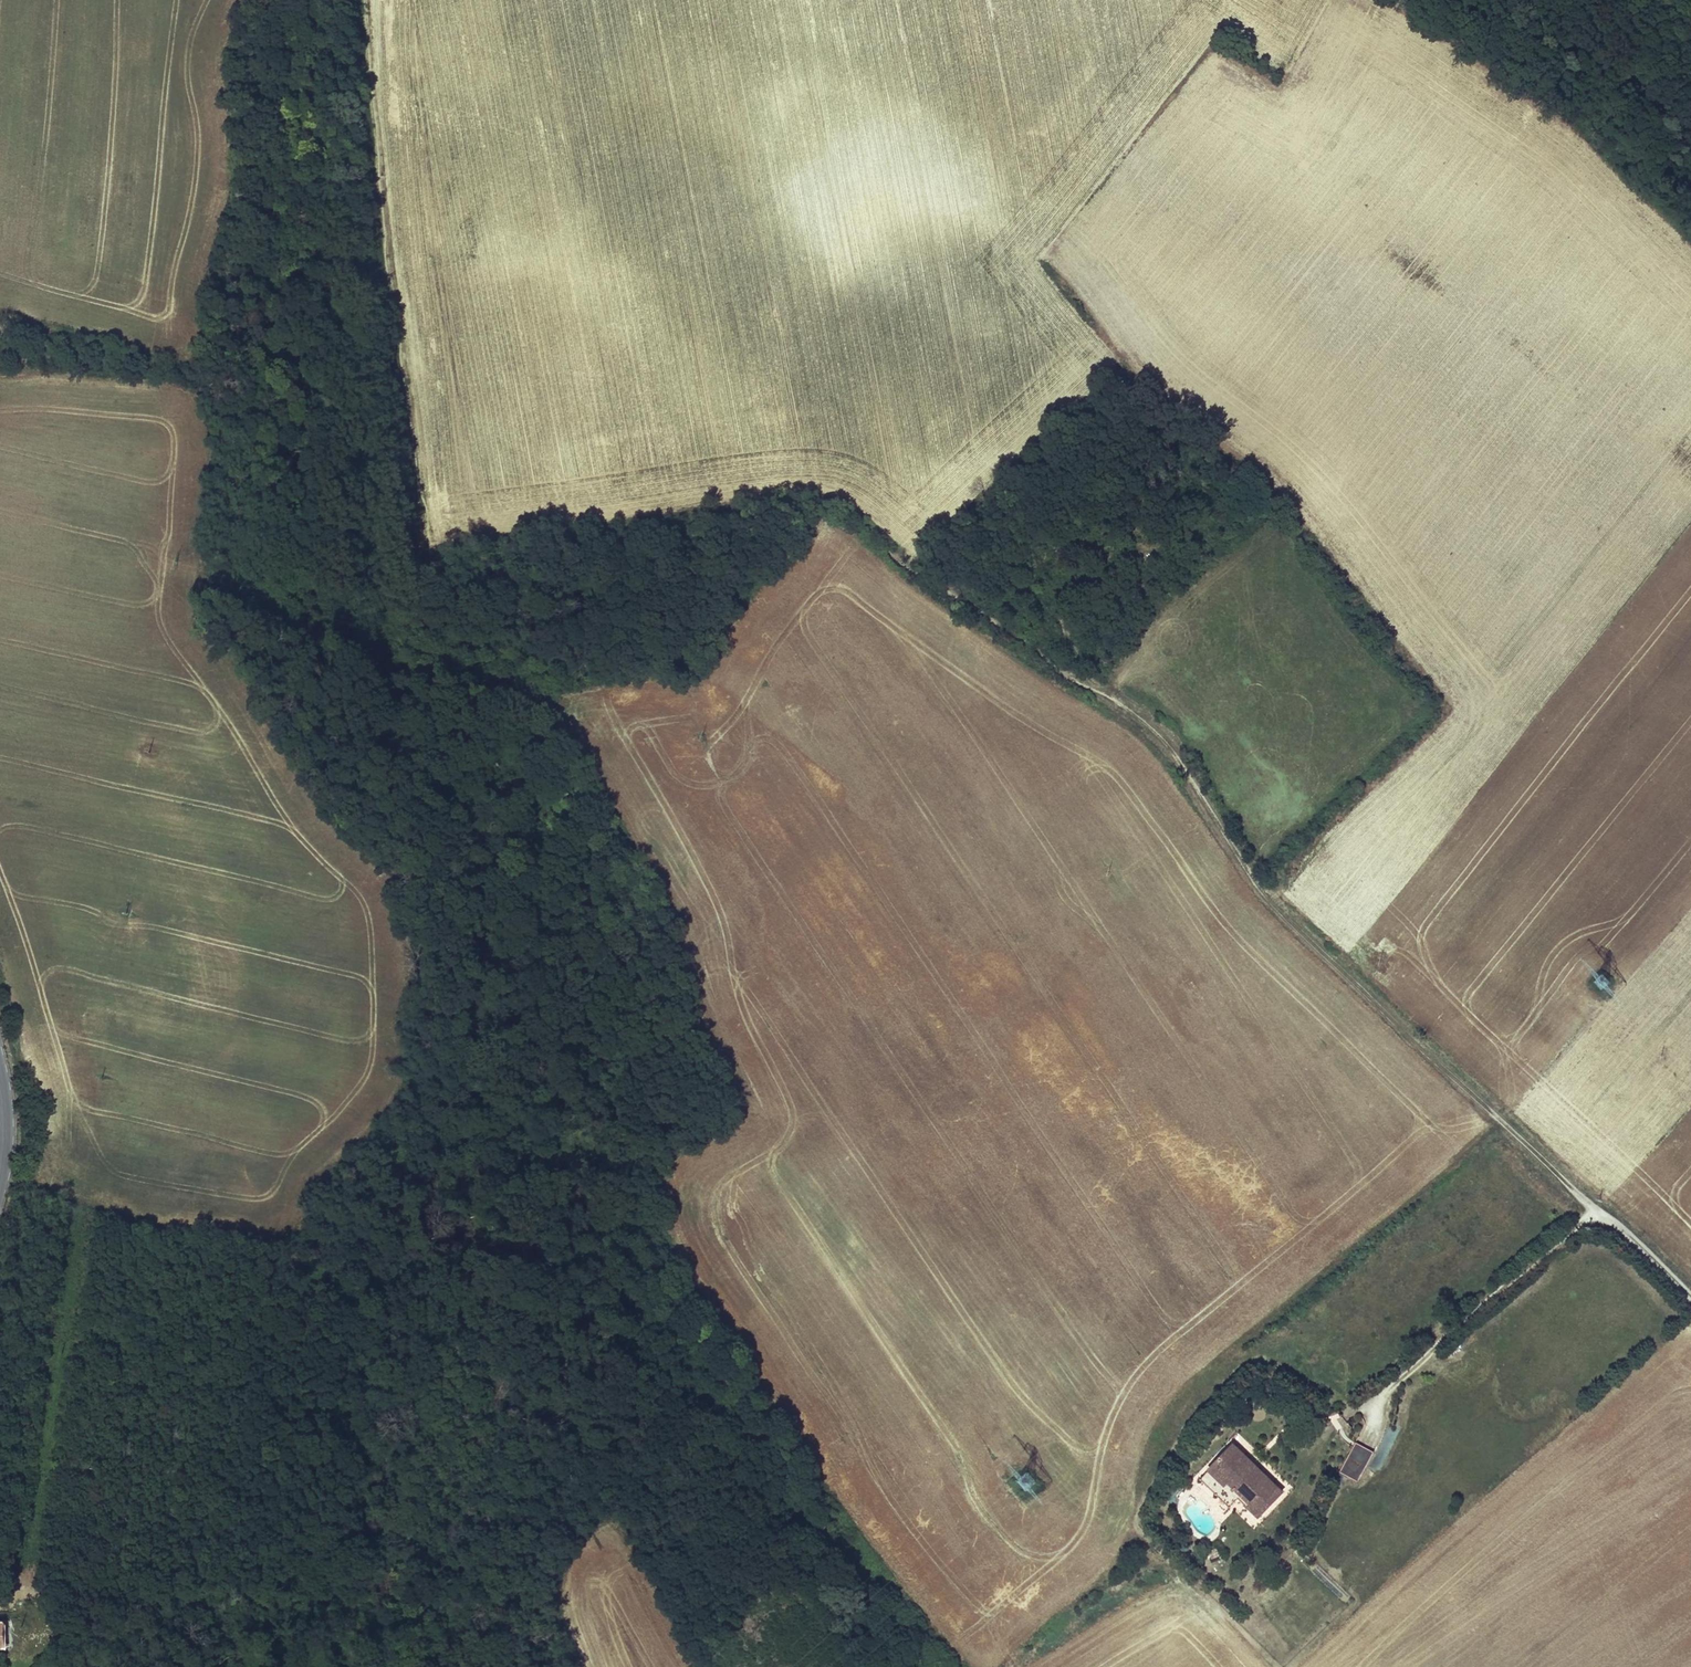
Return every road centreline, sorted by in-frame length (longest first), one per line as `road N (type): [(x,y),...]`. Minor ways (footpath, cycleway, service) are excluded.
road 1 (track): [(1080,682),(1160,738),(1271,902),(1598,1215)]
road 2 (unclassified): [(1690,1295),(1628,1232),(1598,1215)]

